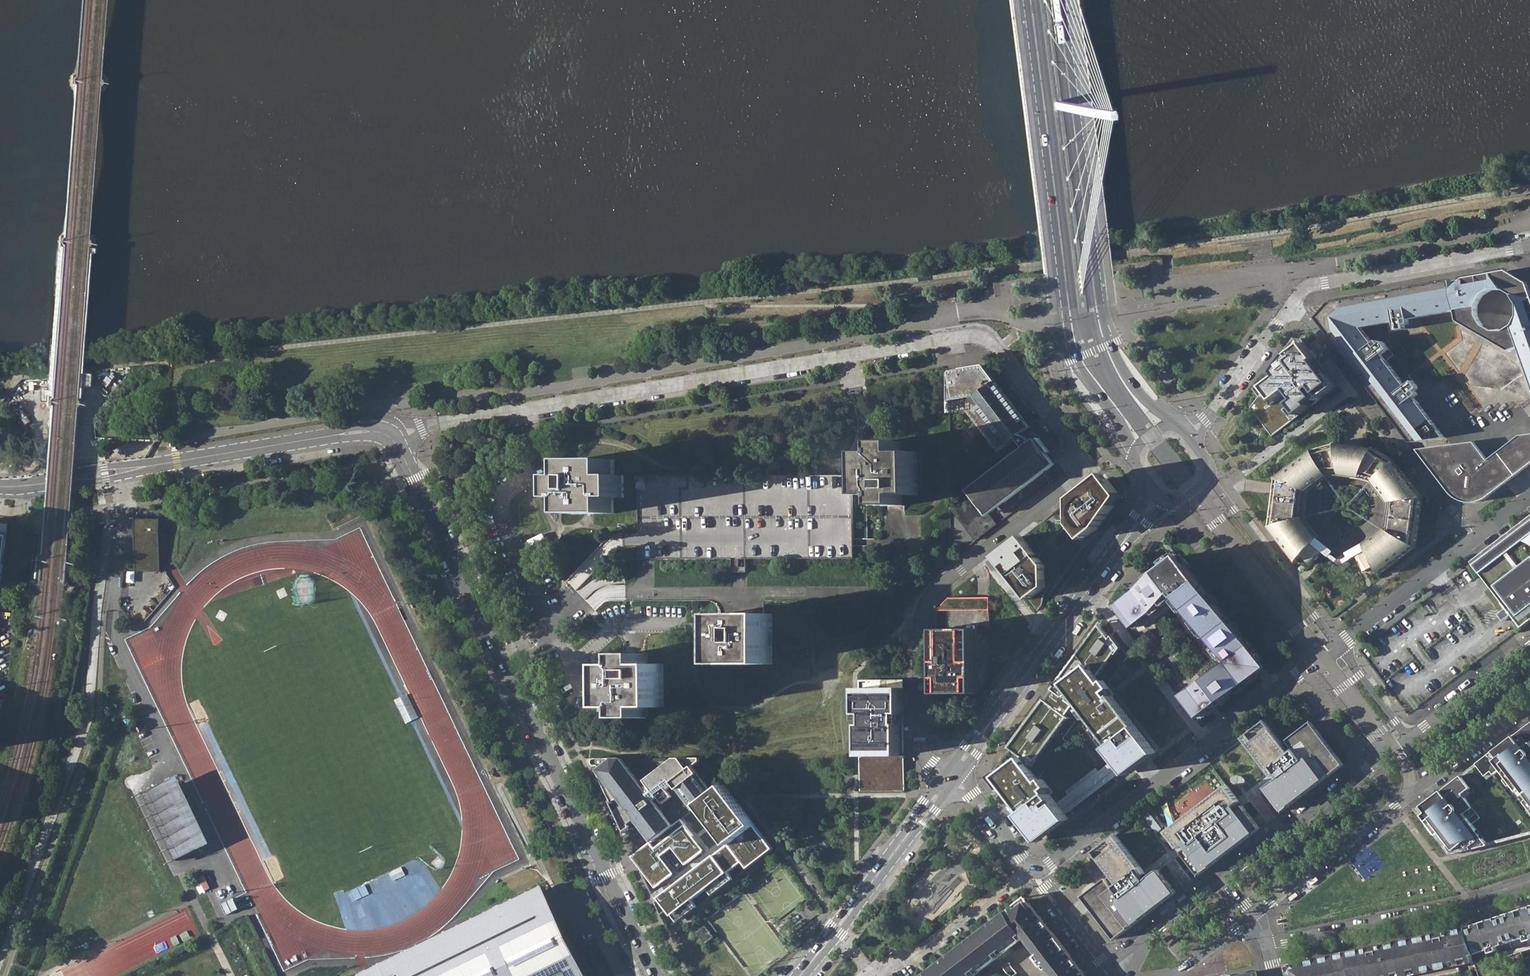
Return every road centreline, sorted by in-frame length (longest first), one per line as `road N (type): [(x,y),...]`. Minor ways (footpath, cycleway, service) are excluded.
road 1 (residential): [(1089,471),(996,348),(976,335),(385,434)]
road 2 (tertiary): [(385,434),(405,460),(656,975)]
road 3 (tertiary): [(1024,0),(1072,350),(1135,452)]
road 4 (tertiary): [(1174,425),(1131,380),(1105,321),(1062,0)]
road 5 (residential): [(1089,471),(923,604),(920,747),(952,779)]
road 6 (tertiary): [(0,489),(344,434),(385,434)]
road 7 (residential): [(1337,644),(1052,864),(1036,866)]
road 8 (tertiary): [(1157,499),(952,779)]
road 9 (residential): [(1253,916),(1529,706)]
road 10 (residential): [(1293,302),(1475,541)]
road 11 (residential): [(1270,950),(1529,887)]
road 12 (tertiary): [(952,779),(799,975)]
road 13 (residential): [(1529,245),(1316,282),(1293,302)]
road 14 (residential): [(1408,738),(1226,878)]
road 15 (residential): [(1337,644),(1209,479)]
road 16 (residential): [(871,975),(913,964),(1036,866)]
road 17 (residential): [(1475,541),(1337,644)]
road 18 (residential): [(1293,302),(1188,434)]
road 19 (residential): [(1529,646),(1408,738)]
road 20 (residential): [(1226,878),(1147,937),(1130,975)]
road 21 (residential): [(1109,975),(1036,866)]
road 22 (residential): [(952,779),(1036,866)]

